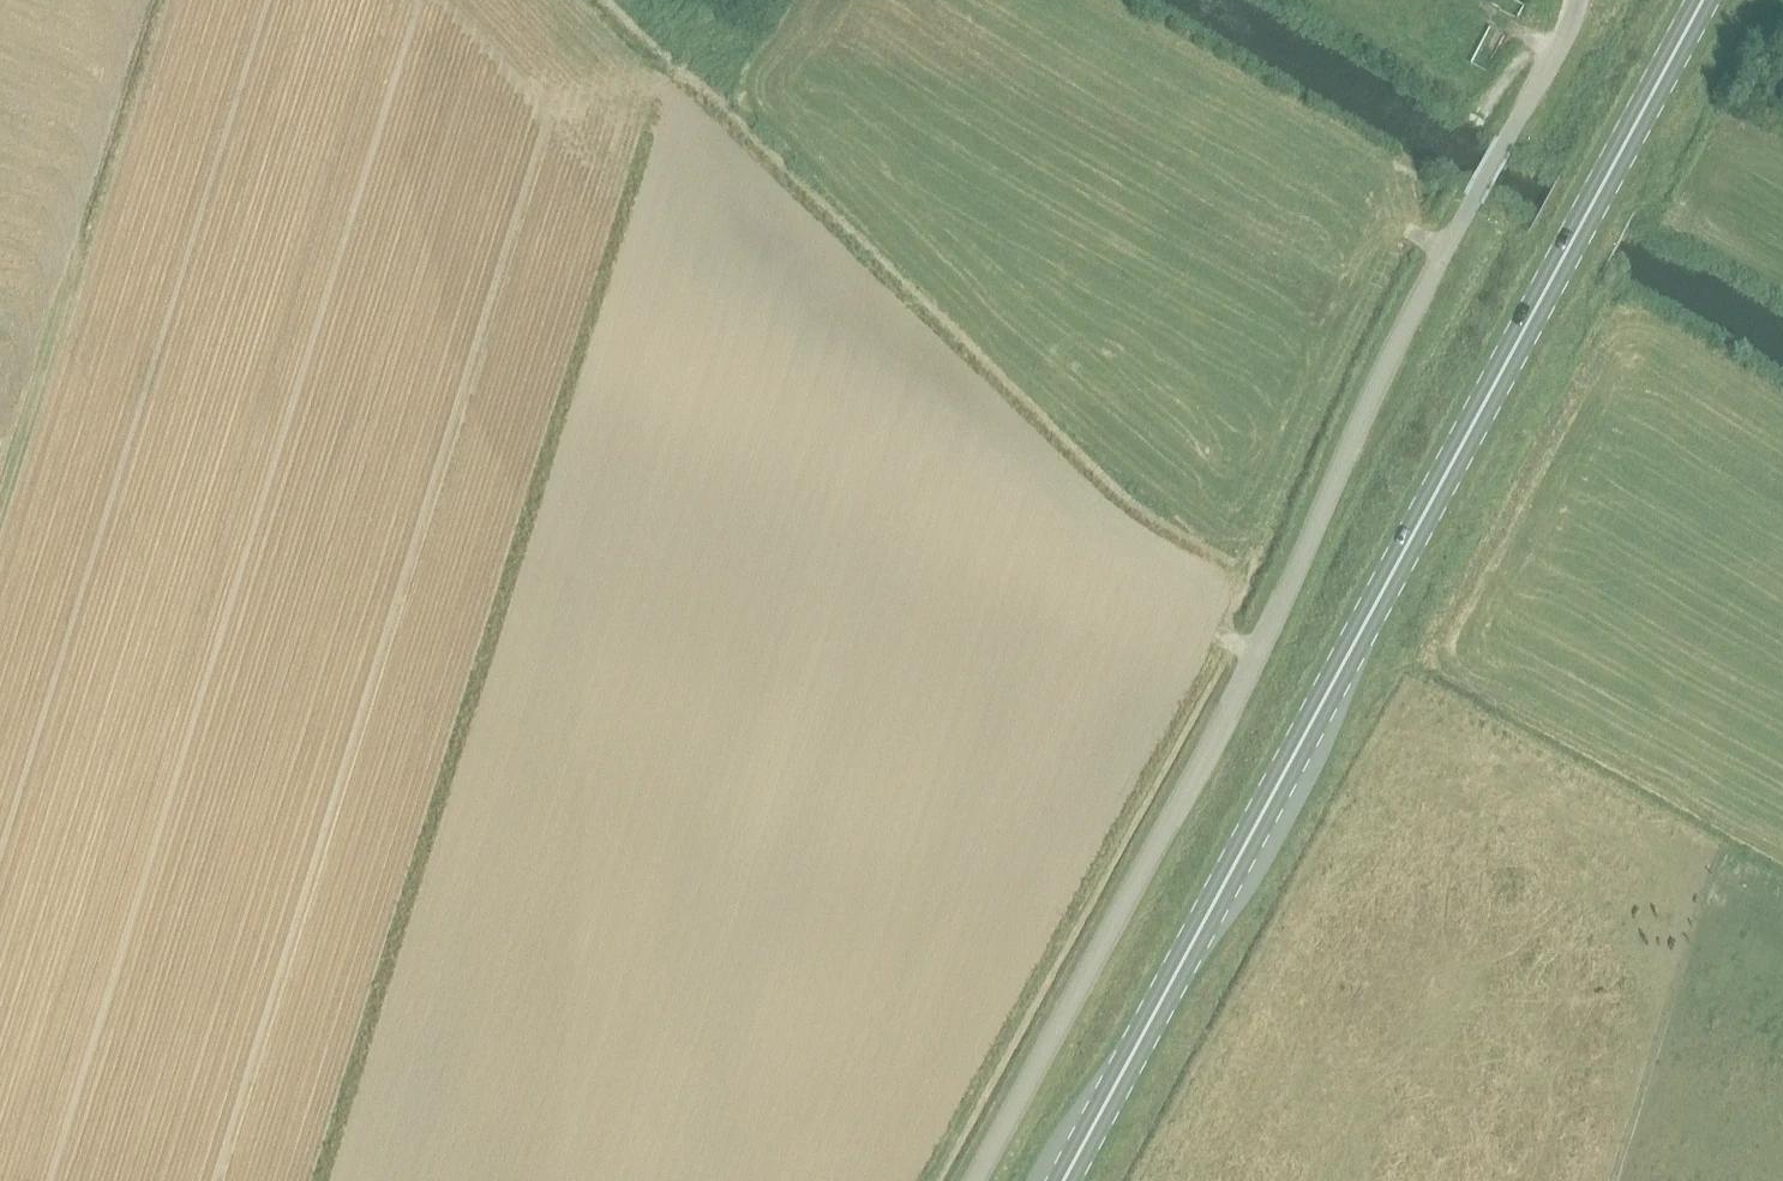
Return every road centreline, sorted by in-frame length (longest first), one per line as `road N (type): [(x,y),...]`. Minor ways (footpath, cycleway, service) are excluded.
road 1 (primary): [(1066,1180),(1704,0)]
road 2 (unclassified): [(966,1180),(1244,674),(1335,470),(1575,0)]

